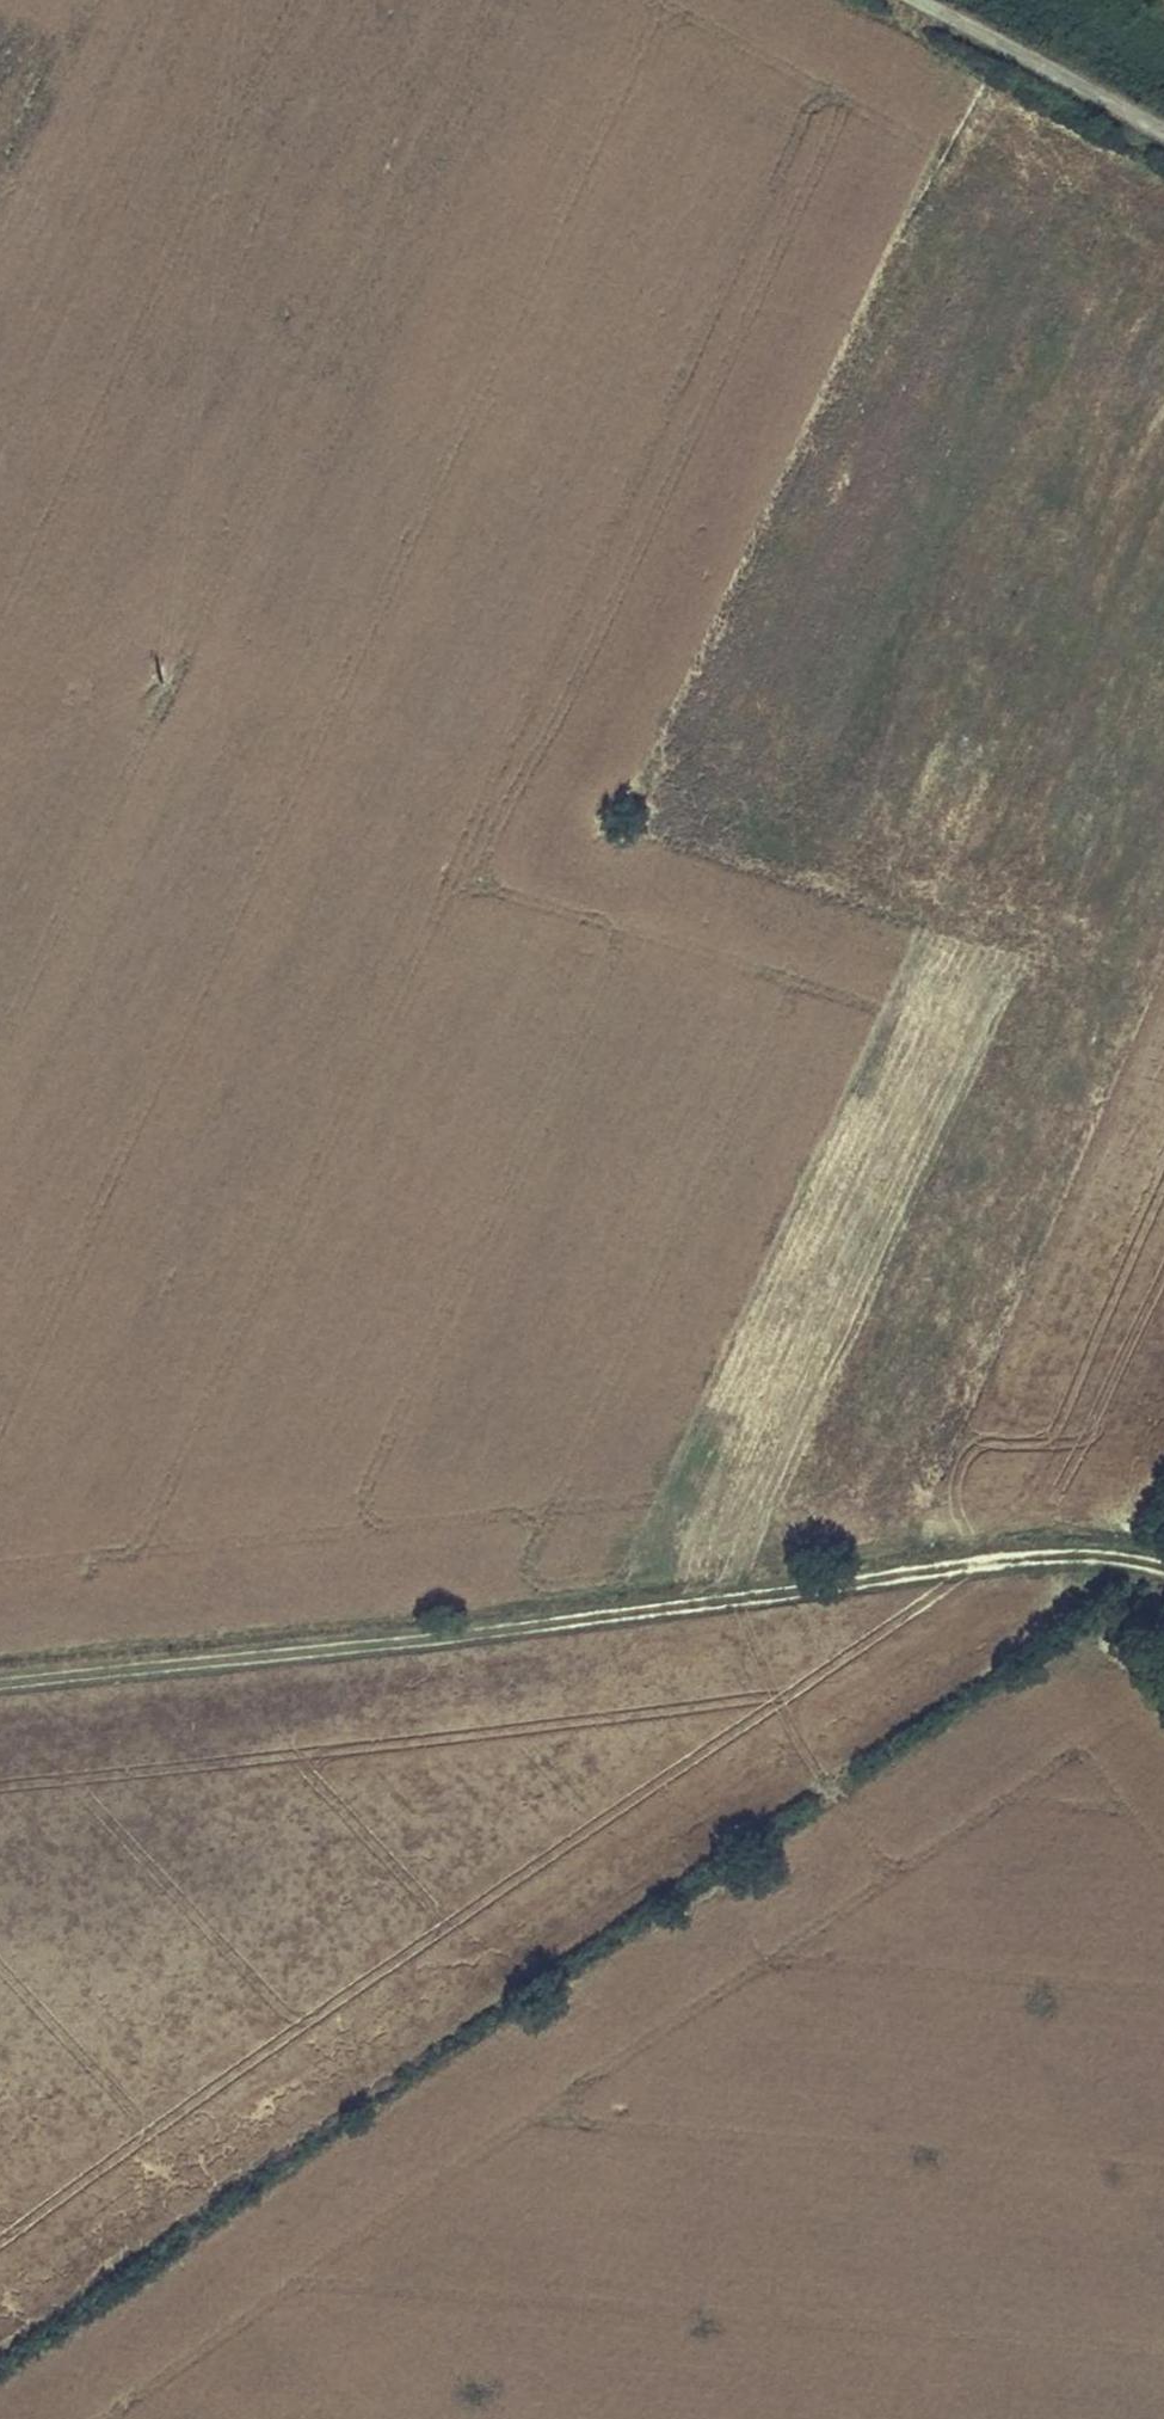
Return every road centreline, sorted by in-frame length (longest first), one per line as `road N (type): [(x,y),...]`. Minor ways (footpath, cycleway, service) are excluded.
road 1 (track): [(0,1688),(283,1657),(925,1567),(1065,1557),(1163,1576)]
road 2 (unclassified): [(930,0),(1163,128)]

